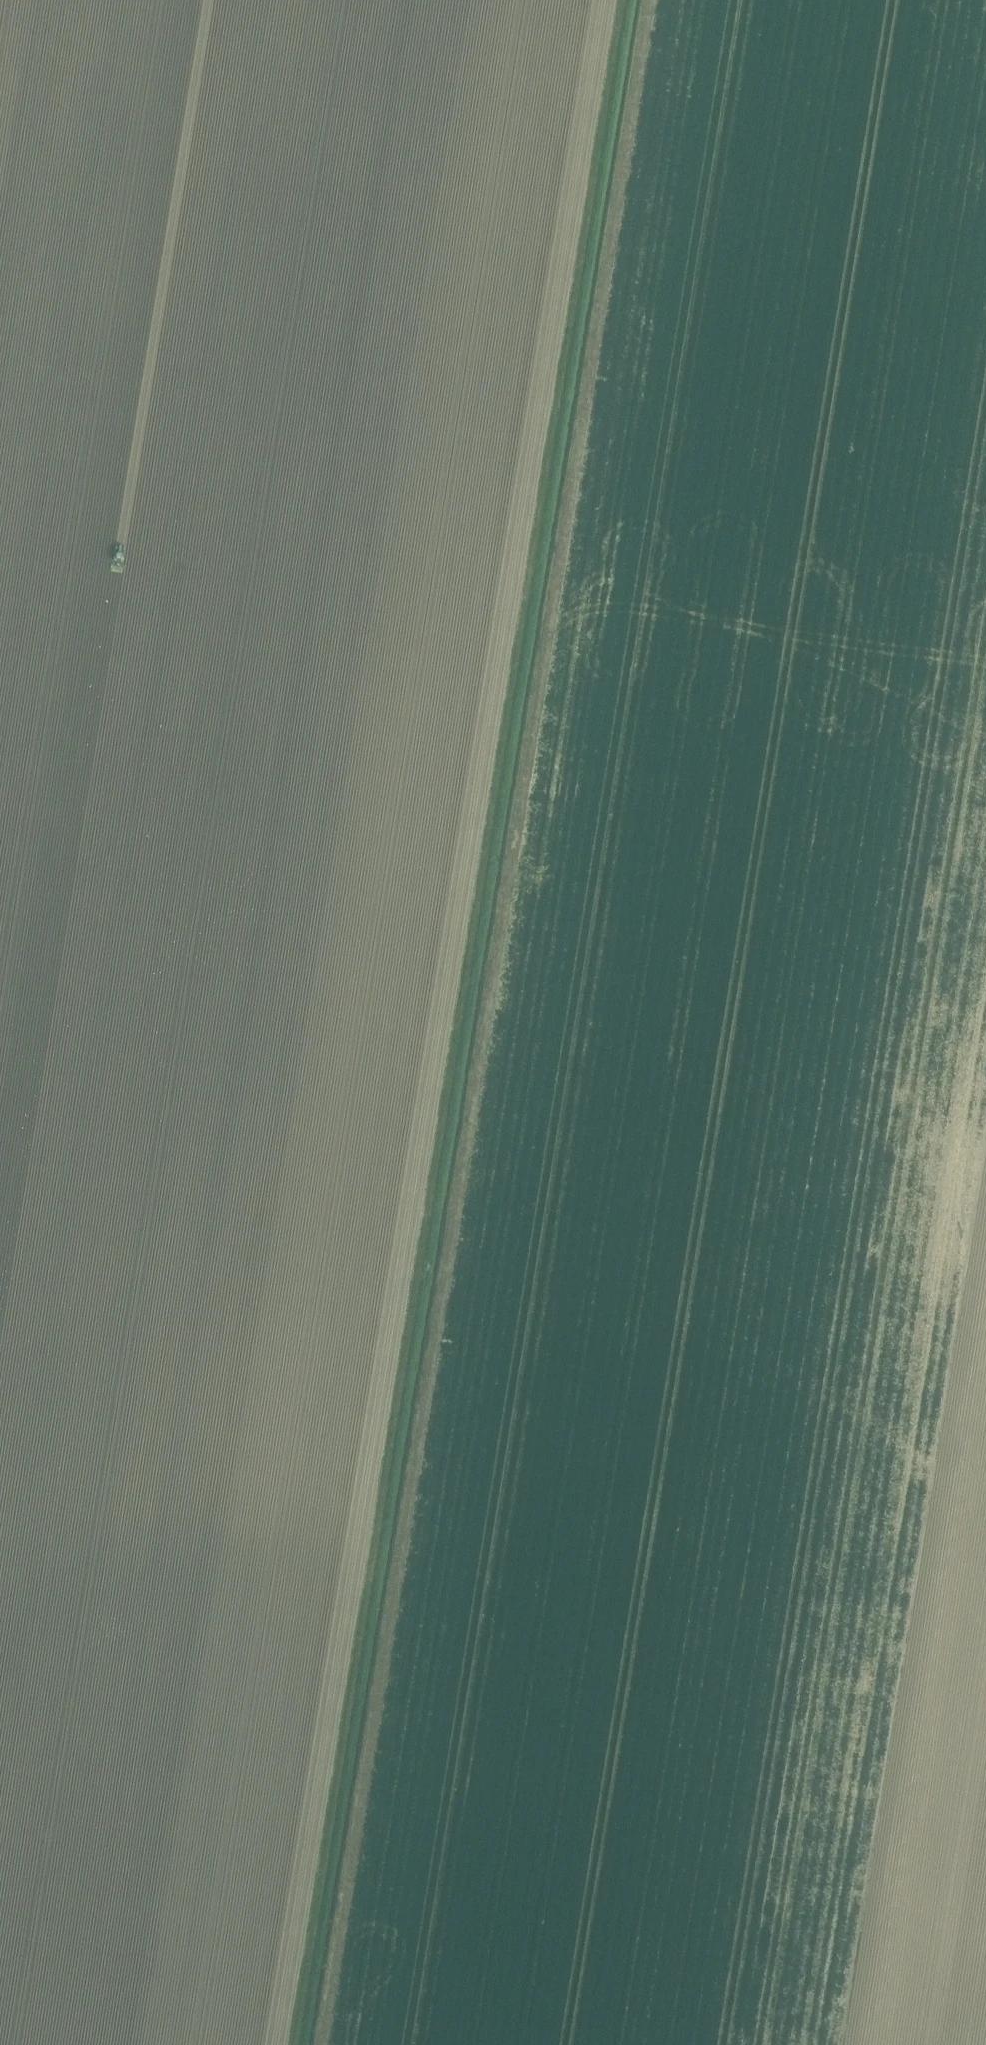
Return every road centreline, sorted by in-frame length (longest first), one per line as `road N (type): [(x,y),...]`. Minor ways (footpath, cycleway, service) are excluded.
road 1 (track): [(836,2044),(985,1067)]

